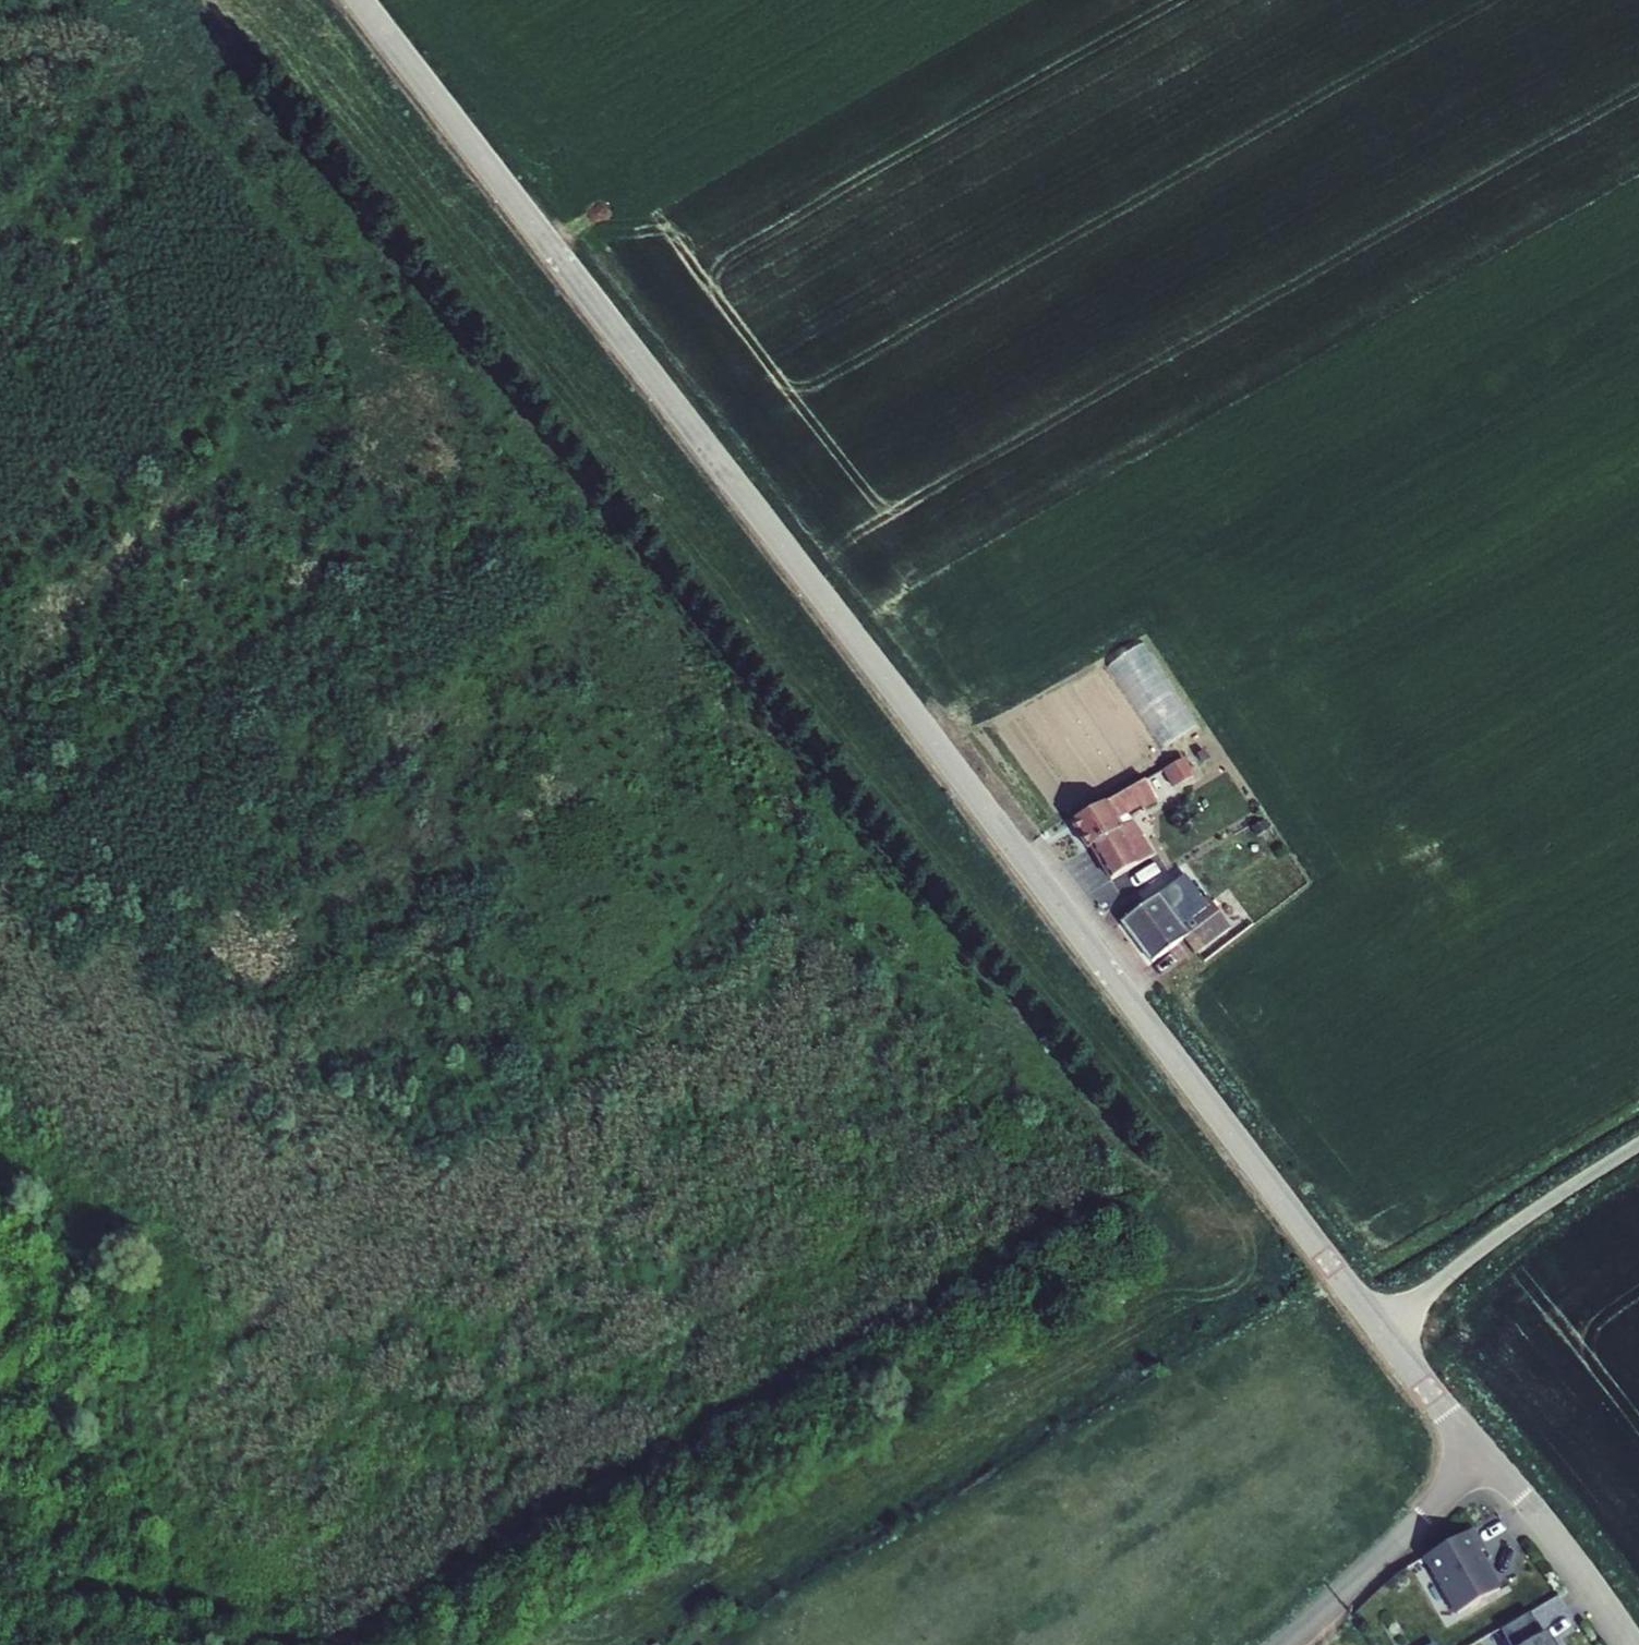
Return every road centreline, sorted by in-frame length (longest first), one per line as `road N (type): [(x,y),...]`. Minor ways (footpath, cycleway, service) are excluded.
road 1 (unclassified): [(1382,1326),(361,0)]
road 2 (unclassified): [(1382,1326),(1520,1218),(1638,1143)]
road 3 (residential): [(1283,1644),(1481,1450)]
road 4 (unclassified): [(1633,1644),(1554,1532),(1481,1450)]
road 5 (unclassified): [(1481,1450),(1382,1326)]

